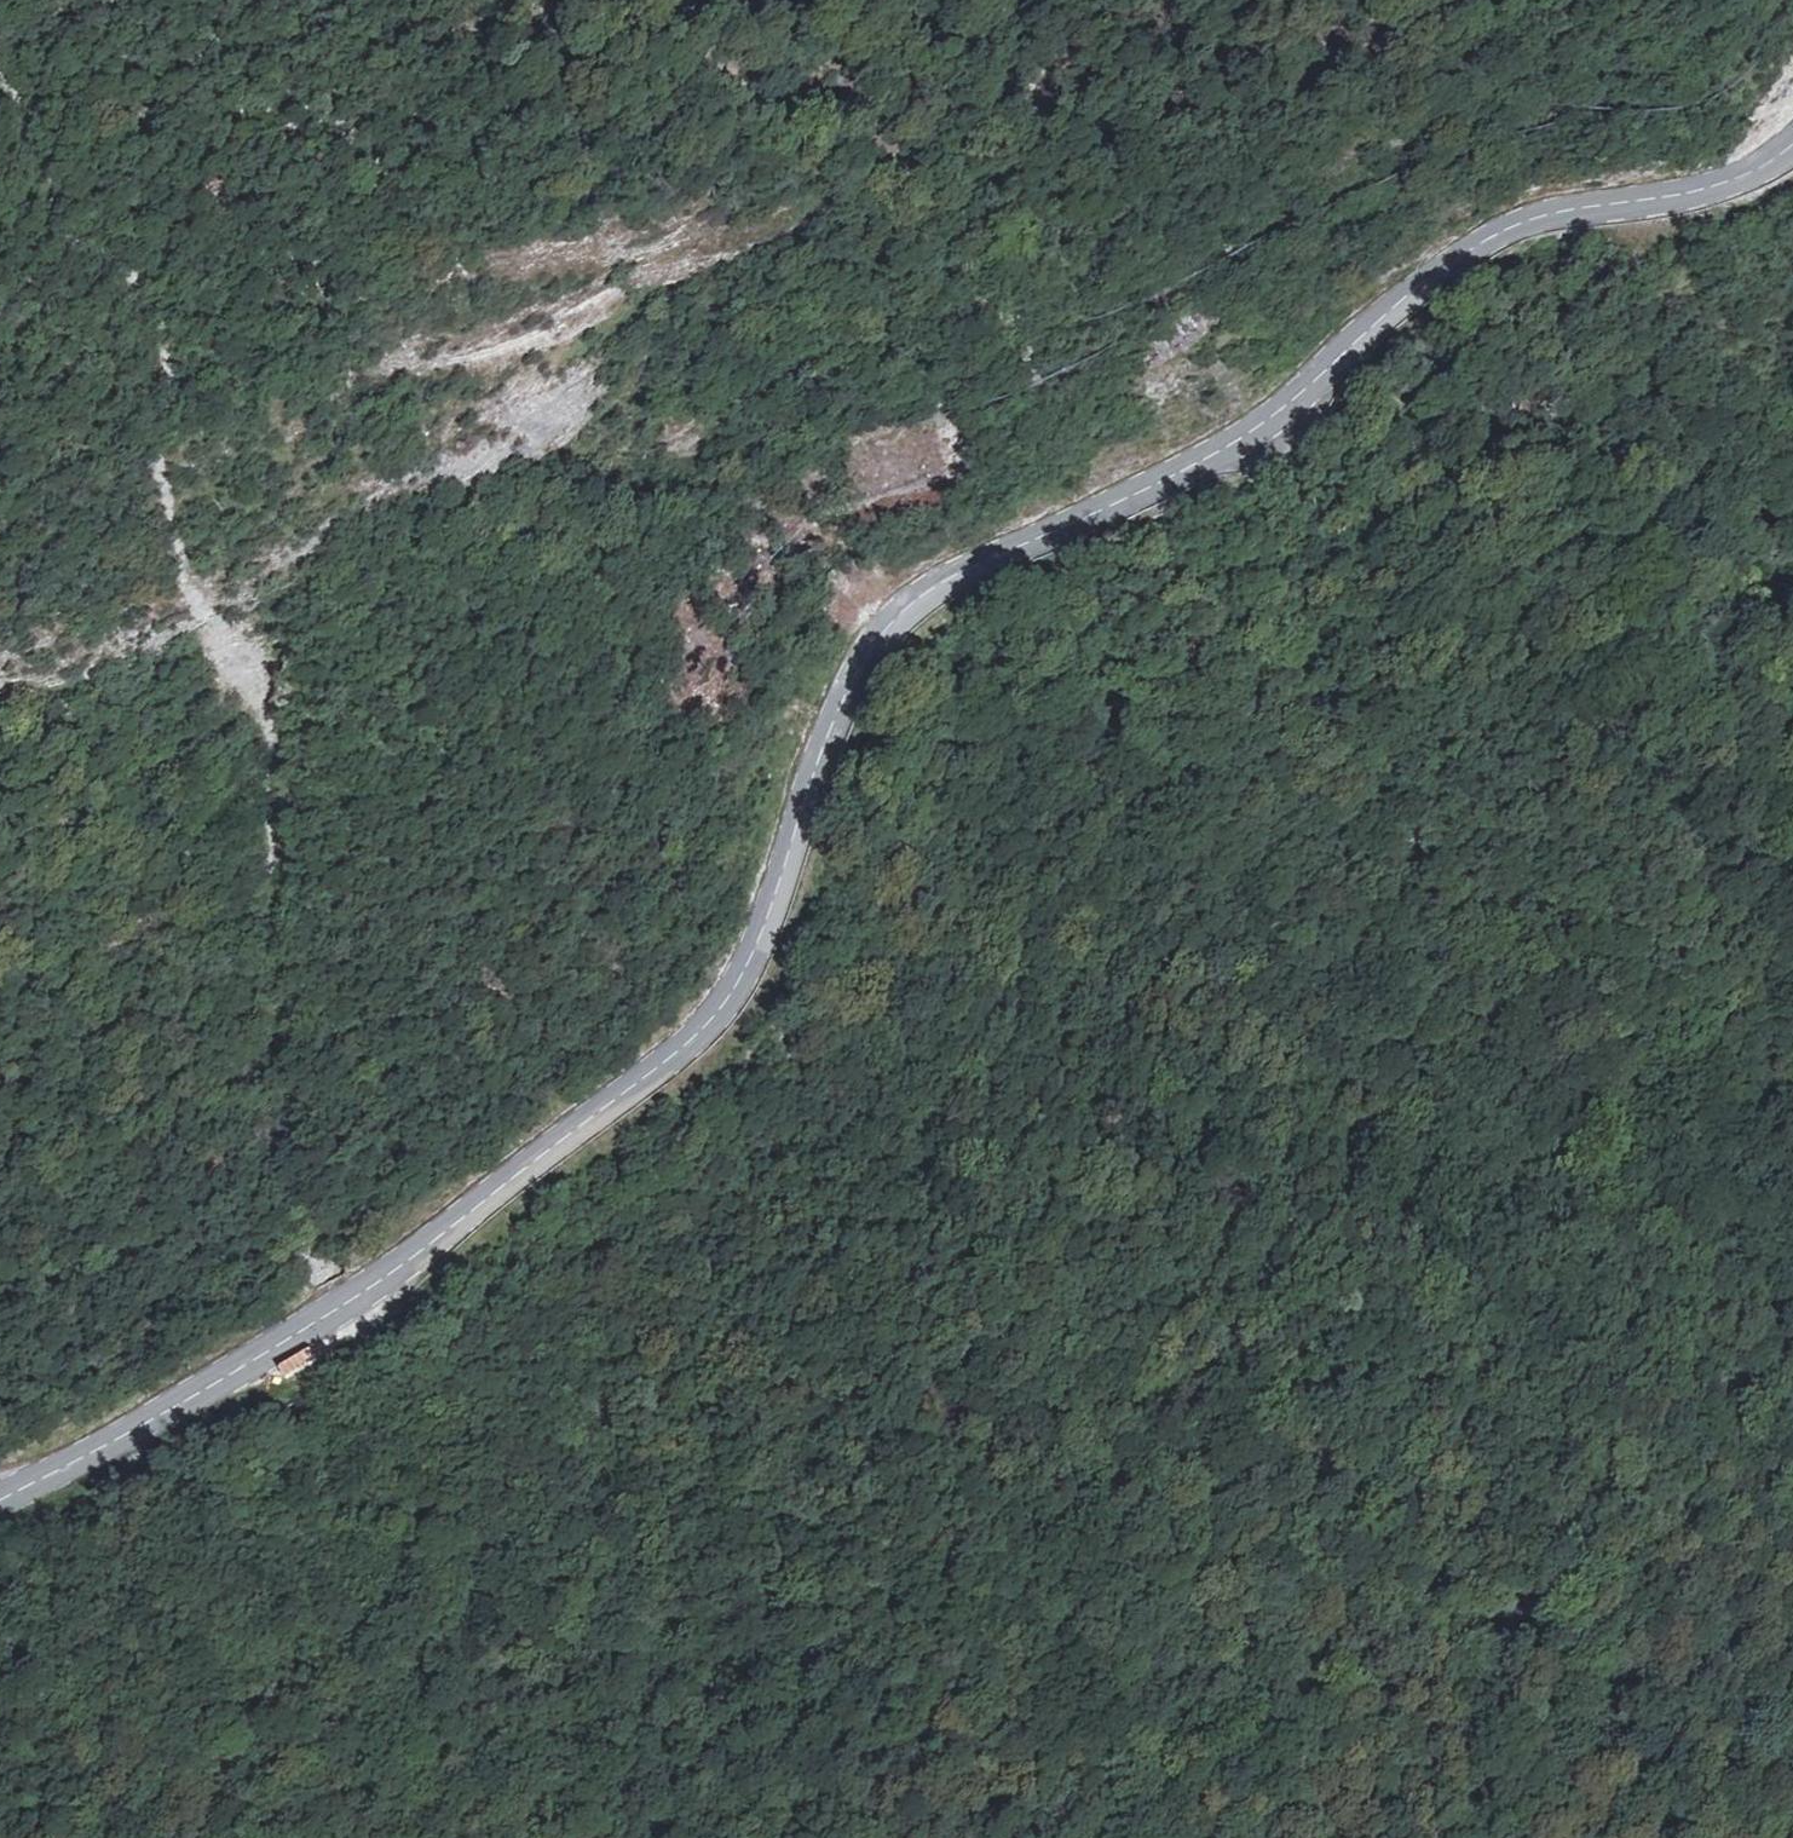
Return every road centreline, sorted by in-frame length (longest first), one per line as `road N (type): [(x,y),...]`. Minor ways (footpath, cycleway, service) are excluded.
road 1 (secondary): [(1792,140),(1738,177),(1545,209),(1448,259),(1285,415),(1154,486),(1045,523),(950,571),(902,606),(862,657),(836,713),(742,979),(703,1028),(330,1315),(0,1494)]

